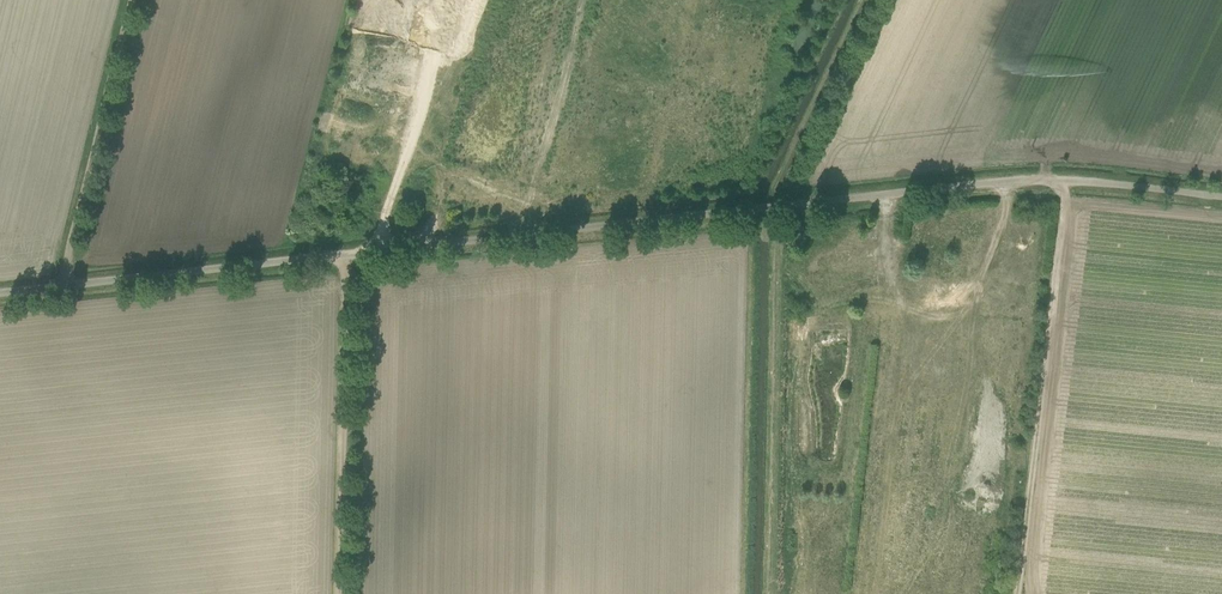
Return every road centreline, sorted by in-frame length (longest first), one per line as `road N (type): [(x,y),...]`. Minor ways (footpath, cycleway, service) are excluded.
road 1 (unclassified): [(0,295),(1019,183),(1221,197)]
road 2 (track): [(1016,593),(1065,180)]
road 3 (track): [(349,257),(341,593)]
road 4 (track): [(70,288),(140,0)]
road 5 (track): [(867,0),(769,210)]

